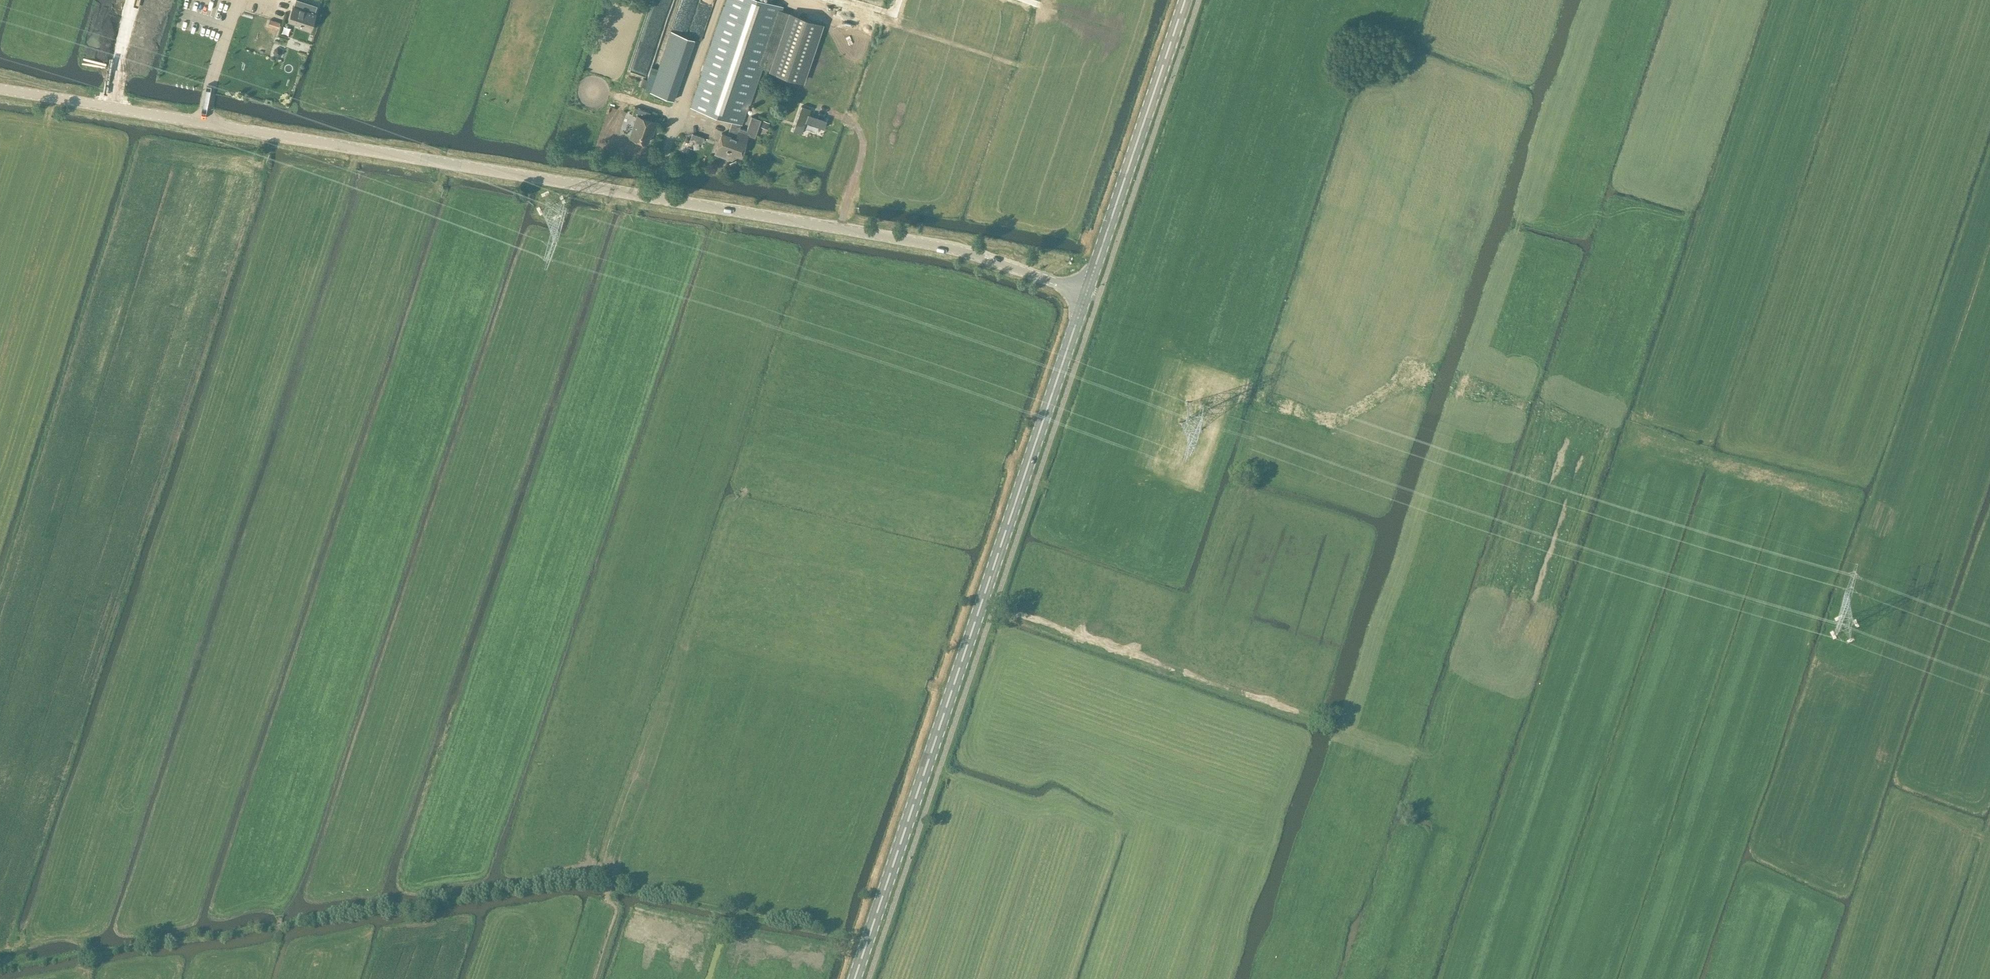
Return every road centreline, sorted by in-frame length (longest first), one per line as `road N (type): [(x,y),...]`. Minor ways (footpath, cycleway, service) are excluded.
road 1 (unclassified): [(1087,293),(952,249),(0,89)]
road 2 (secondary): [(855,978),(1087,293)]
road 3 (track): [(747,482),(636,774),(613,848),(606,902),(615,915),(593,978)]
road 4 (secondary): [(1087,293),(1186,0)]
road 5 (track): [(658,198),(720,0)]

